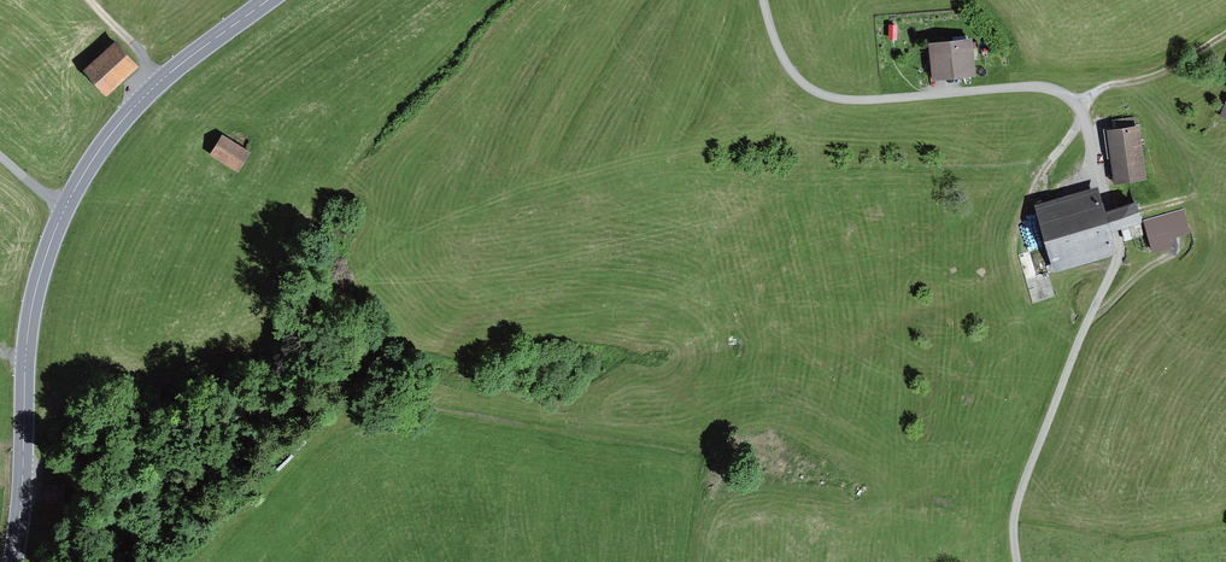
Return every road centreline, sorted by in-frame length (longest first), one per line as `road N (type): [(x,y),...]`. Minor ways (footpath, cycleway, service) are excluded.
road 1 (track): [(765,0),(780,51),(815,92),(866,101),(1035,86),(1060,93),(1081,112),(1119,249),(1016,507),(1018,561)]
road 2 (secondary): [(66,209),(32,307),(13,561)]
road 3 (secondary): [(269,0),(130,111),(66,209)]
road 4 (track): [(1225,37),(1171,71),(1075,105)]

